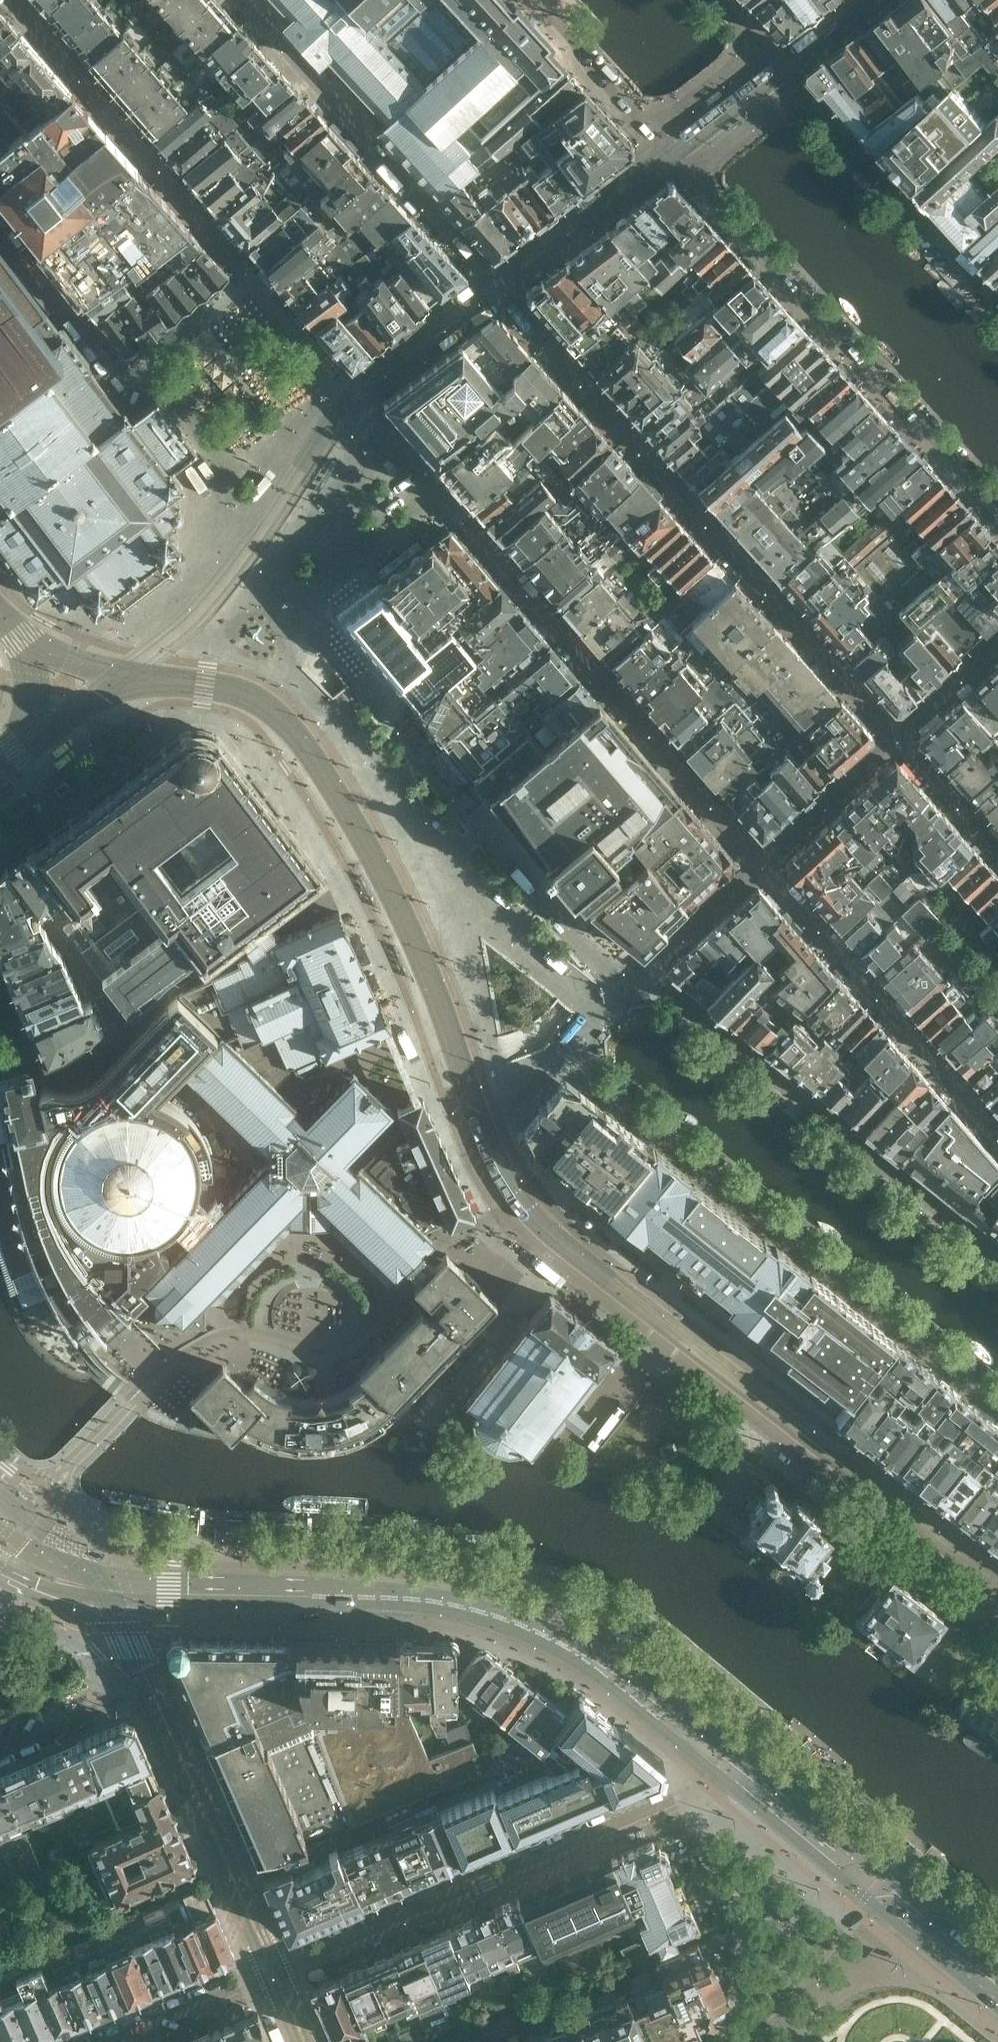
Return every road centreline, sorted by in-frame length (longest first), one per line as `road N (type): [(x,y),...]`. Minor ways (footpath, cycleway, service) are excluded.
road 1 (unclassified): [(447,1104),(487,1188),(533,1241),(997,1615)]
road 2 (primary): [(732,1756),(589,1649),(478,1603),(412,1591),(125,1581)]
road 3 (primary): [(128,1602),(411,1606),(481,1619),(598,1675),(718,1772)]
road 4 (residential): [(565,1056),(635,979),(997,1263)]
road 5 (residential): [(997,1407),(565,1056)]
road 6 (residential): [(718,1772),(675,1806),(285,1971)]
road 7 (residential): [(708,193),(997,516)]
road 8 (residential): [(285,1971),(128,1602)]
road 9 (residential): [(144,1697),(268,1978)]
road 10 (residential): [(997,305),(815,103)]
road 11 (primary): [(718,1772),(866,1894)]
road 12 (primary): [(883,1873),(732,1756)]
road 13 (residential): [(866,1894),(745,2041)]
road 14 (residential): [(0,224),(110,365)]
road 15 (primary): [(866,1894),(997,2002)]
road 16 (residential): [(268,1978),(119,2041)]
road 17 (residential): [(634,111),(671,113),(736,62),(740,23)]
road 18 (residential): [(815,103),(782,103),(712,157),(708,193)]
road 19 (residential): [(0,1755),(144,1697)]
road 20 (residential): [(534,0),(634,111)]
road 21 (primary): [(997,1967),(883,1873)]
road 22 (primary): [(125,1581),(0,1532)]
road 23 (residential): [(565,1056),(447,1104)]

